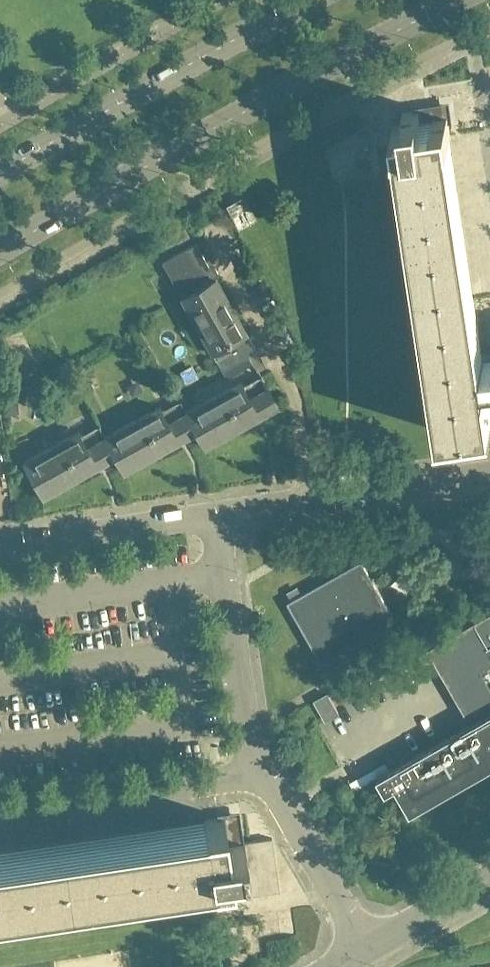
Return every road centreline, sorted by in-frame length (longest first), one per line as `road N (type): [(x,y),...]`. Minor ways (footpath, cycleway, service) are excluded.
road 1 (primary): [(0,252),(459,0)]
road 2 (primary): [(314,0),(0,172)]
road 3 (residential): [(214,516),(489,475)]
road 4 (residential): [(263,773),(0,814)]
road 5 (residential): [(263,773),(245,731),(214,516)]
road 6 (residential): [(0,548),(214,516)]
road 7 (residential): [(366,950),(263,773)]
road 8 (unclassified): [(366,950),(489,879)]

